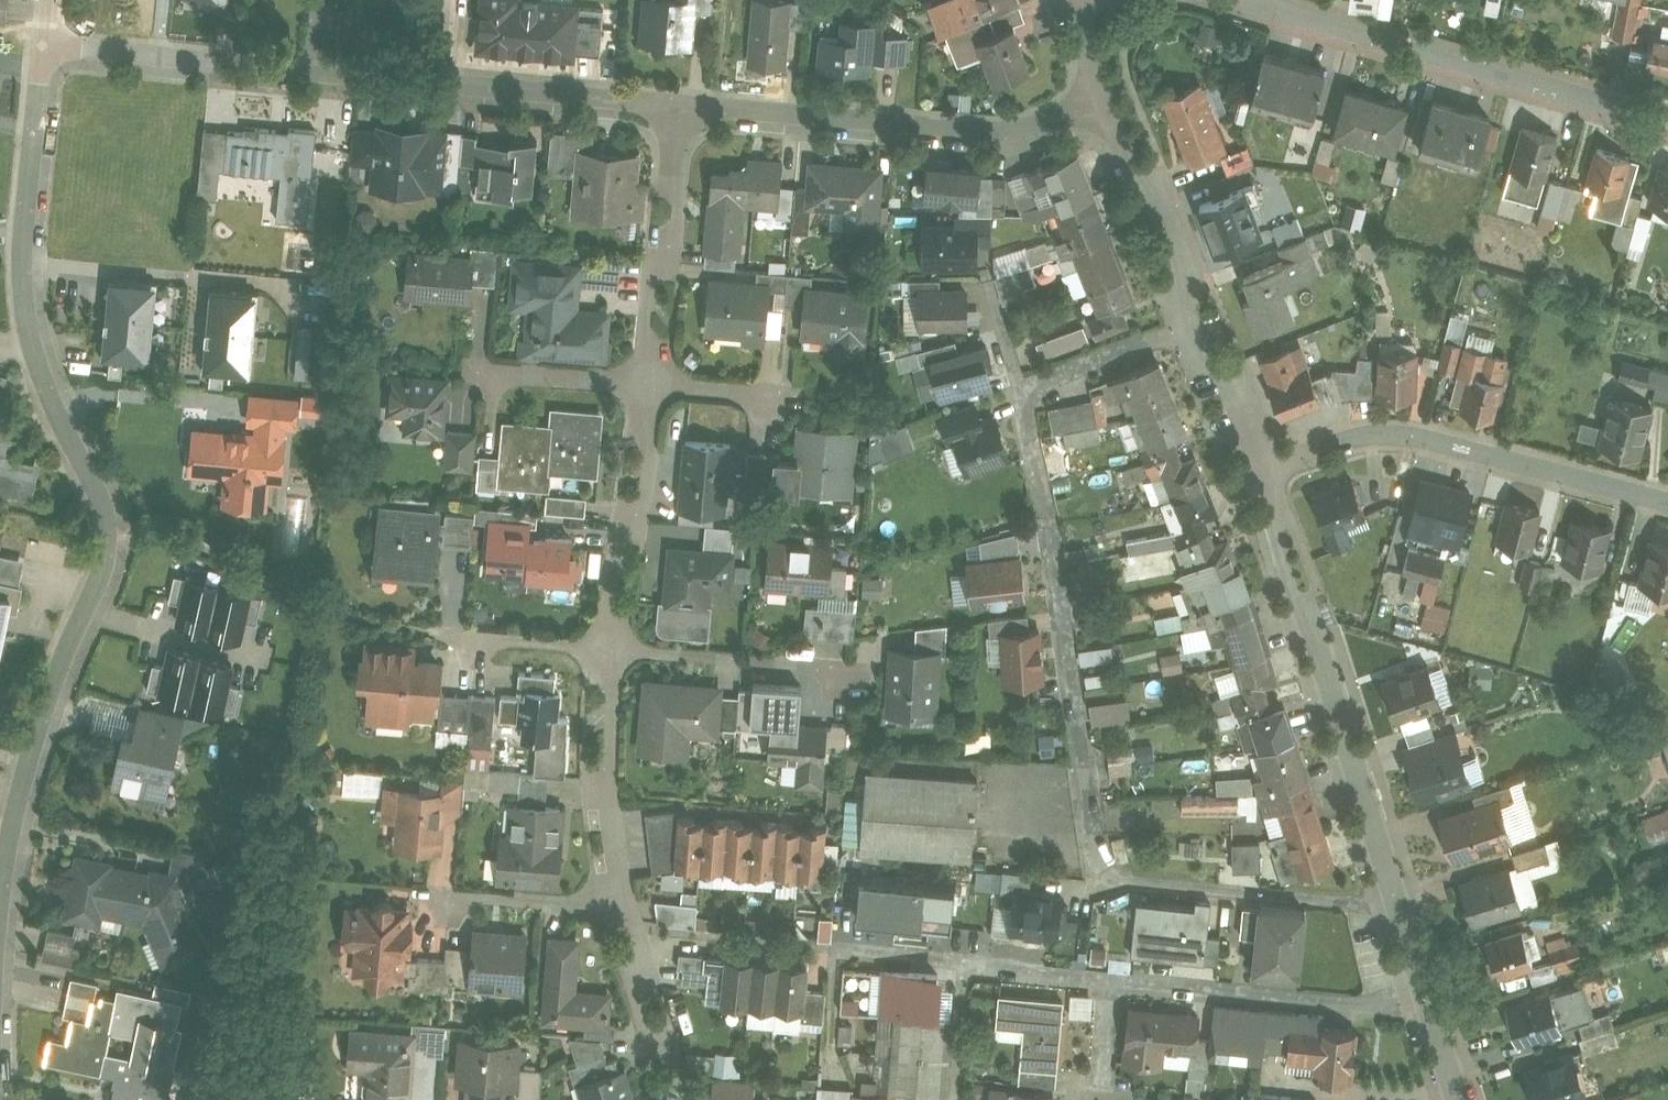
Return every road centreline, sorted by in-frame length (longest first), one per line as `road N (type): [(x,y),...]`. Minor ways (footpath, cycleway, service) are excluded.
road 1 (residential): [(43,43),(24,209),(24,319),(111,528),(20,802),(0,962)]
road 2 (residential): [(1023,390),(1054,523),(1096,859),(1131,877),(1392,904)]
road 3 (residential): [(1392,904),(1318,658),(1249,472)]
road 4 (residential): [(1249,472),(1354,437),(1402,435),(1667,503)]
road 5 (residential): [(676,105),(1009,125),(1054,115),(1097,88)]
road 6 (residential): [(1277,11),(1667,120)]
road 7 (residential): [(43,43),(437,81)]
road 8 (residential): [(676,105),(649,381)]
road 9 (residential): [(649,381),(609,647)]
road 10 (residential): [(609,647),(603,781),(625,907)]
road 11 (residential): [(1187,323),(1097,88)]
road 12 (residential): [(437,81),(676,105)]
road 13 (residential): [(840,669),(609,647)]
road 14 (residential): [(1456,1099),(1392,904)]
road 15 (residential): [(625,907),(677,1099)]
road 16 (residential): [(609,647),(423,627)]
road 17 (residential): [(1187,323),(1036,376),(1023,390)]
road 18 (residential): [(447,896),(625,907)]
road 19 (residential): [(1249,472),(1187,323)]
road 20 (residential): [(495,370),(649,381)]
road 21 (residential): [(649,381),(776,395)]

